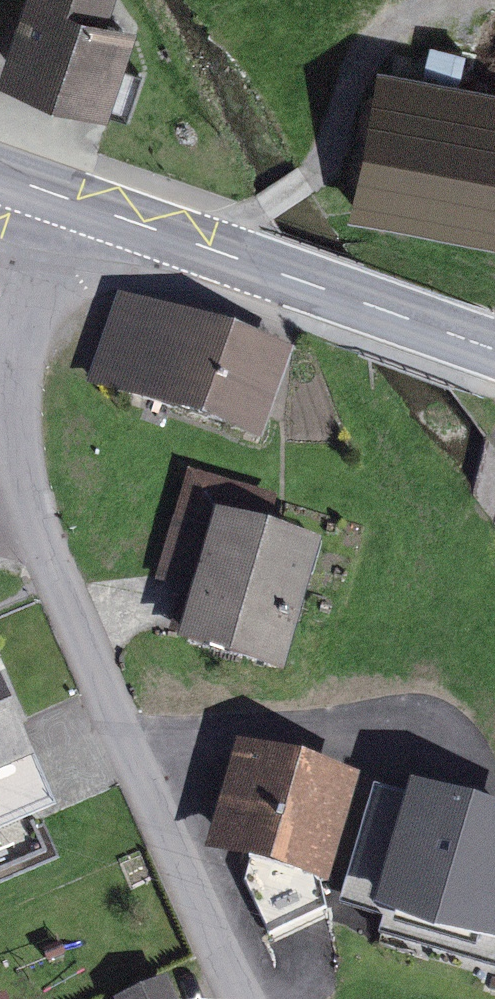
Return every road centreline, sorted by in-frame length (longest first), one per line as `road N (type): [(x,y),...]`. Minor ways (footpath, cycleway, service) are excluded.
road 1 (residential): [(235,998),(63,611),(22,487),(14,401),(29,309),(65,197)]
road 2 (secondary): [(494,351),(65,197)]

